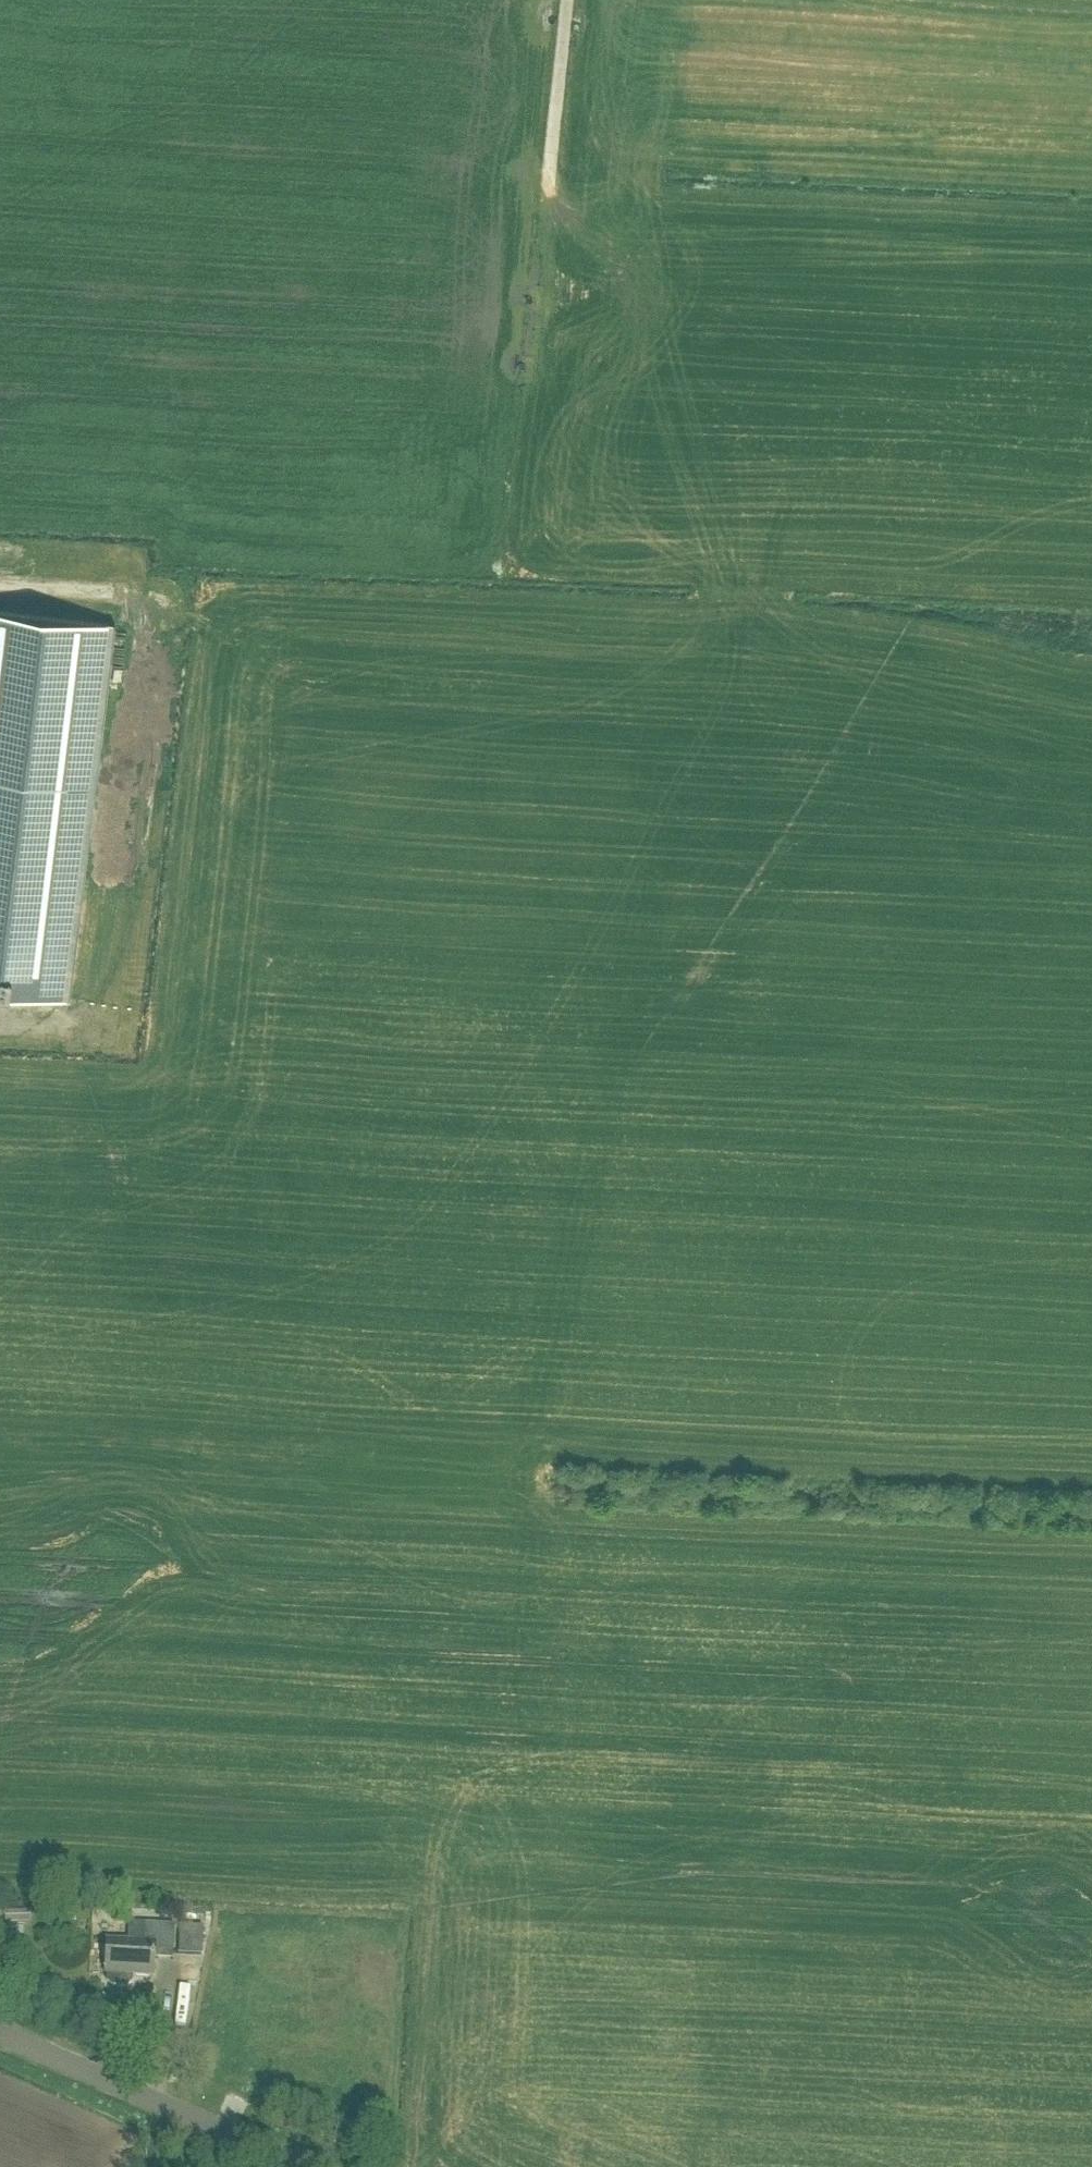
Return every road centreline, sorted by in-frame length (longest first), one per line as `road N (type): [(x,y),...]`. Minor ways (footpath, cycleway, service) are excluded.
road 1 (unclassified): [(294,2166),(0,2037)]

